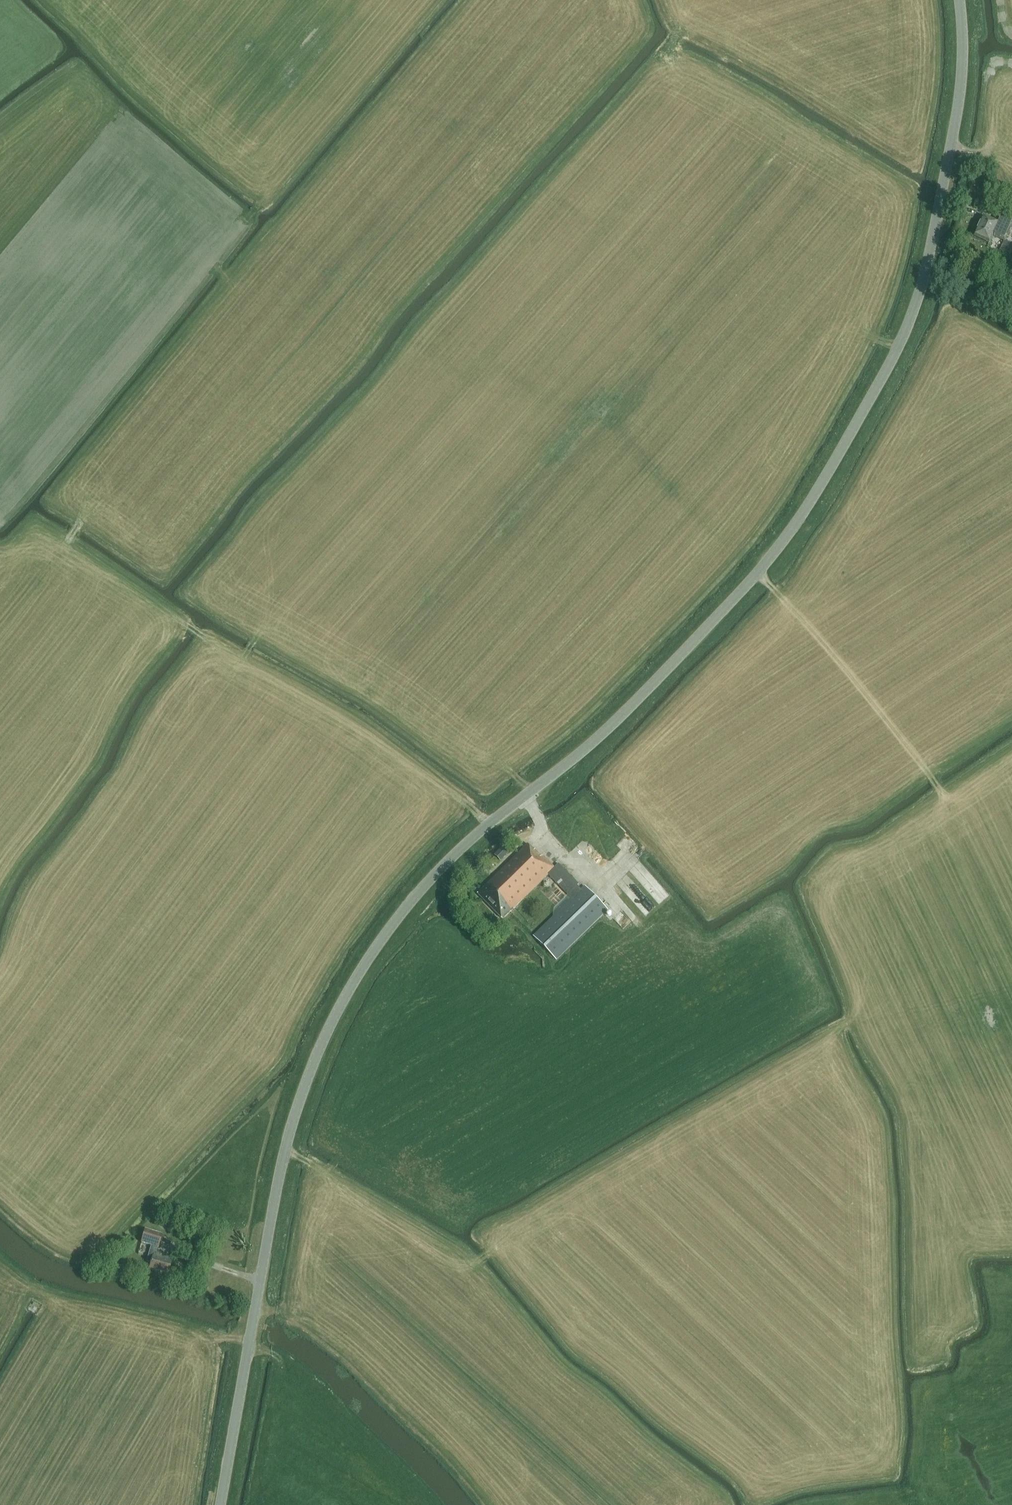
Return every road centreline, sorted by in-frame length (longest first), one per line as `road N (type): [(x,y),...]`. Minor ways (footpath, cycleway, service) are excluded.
road 1 (tertiary): [(220,1504),(289,1133),(332,1024),(428,878),(569,761),(752,576),(804,513),(917,302),(961,105),(959,0)]

